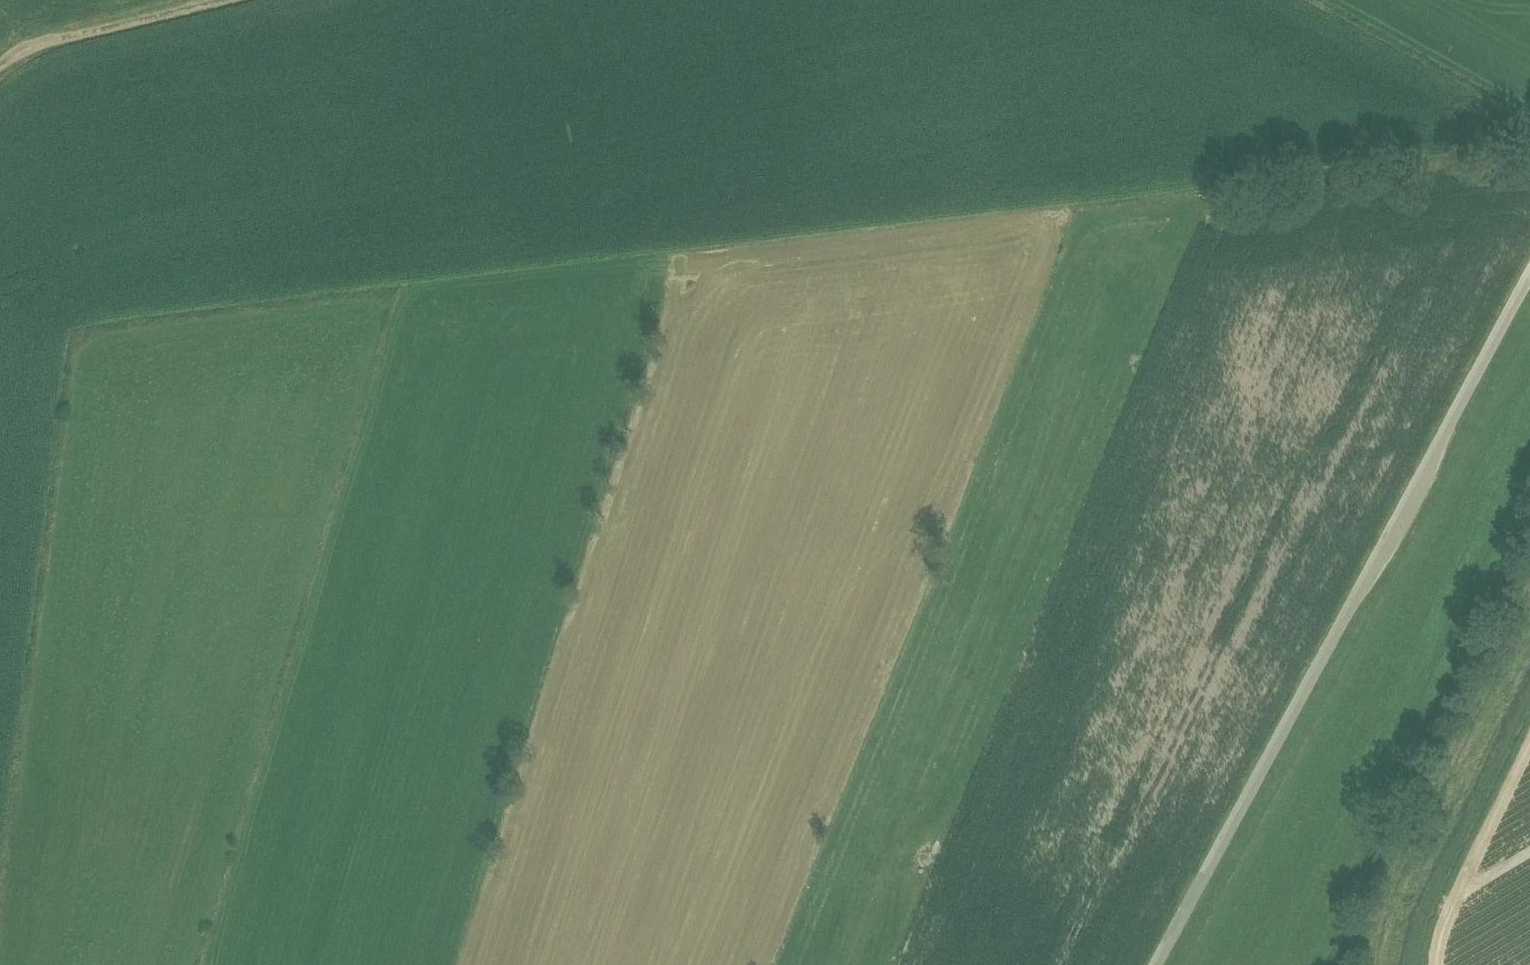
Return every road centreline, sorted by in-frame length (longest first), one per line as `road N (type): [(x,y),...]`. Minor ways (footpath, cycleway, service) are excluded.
road 1 (unclassified): [(1164,964),(1529,283)]

